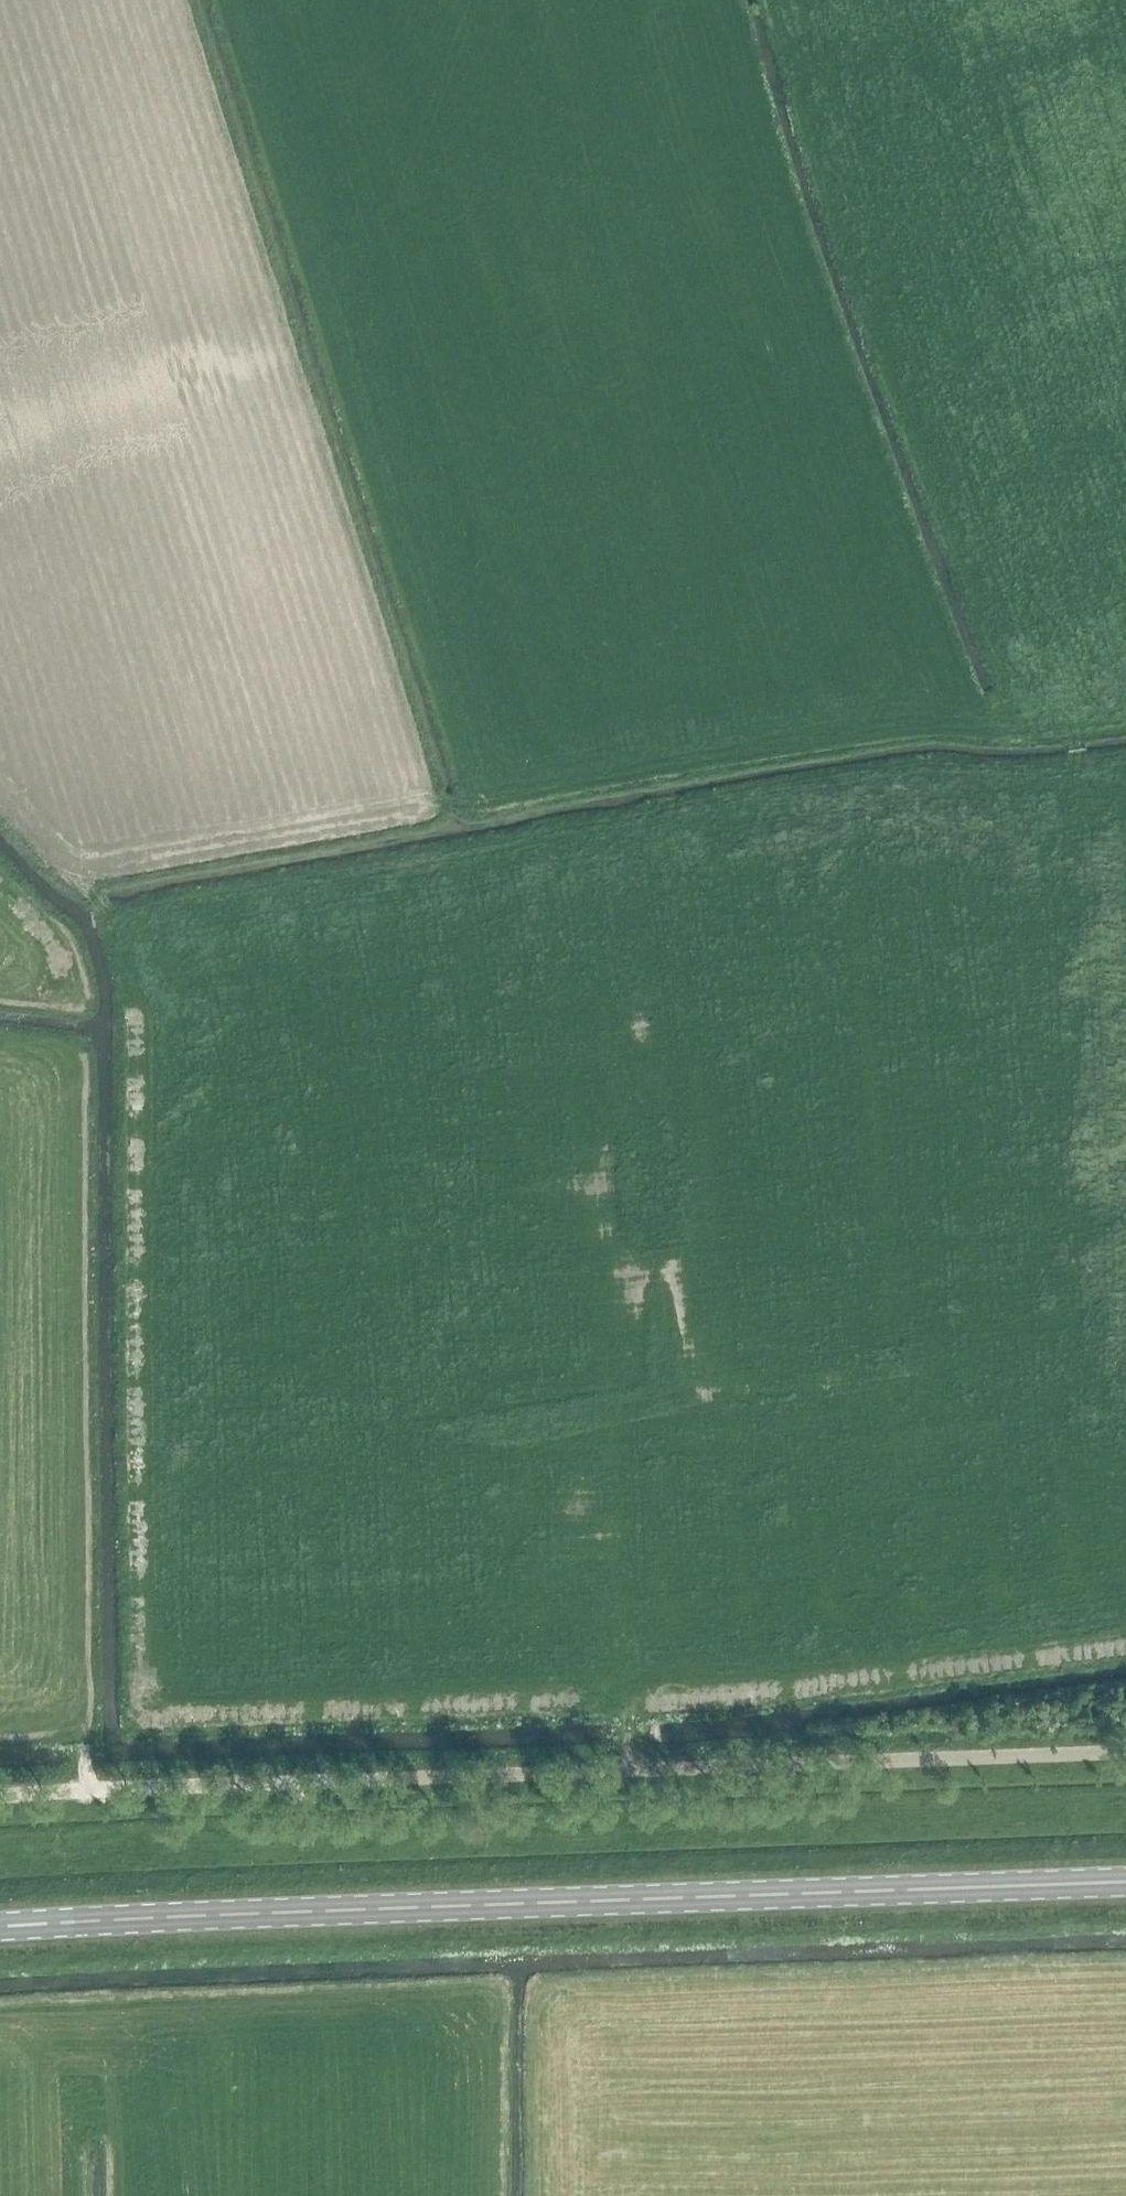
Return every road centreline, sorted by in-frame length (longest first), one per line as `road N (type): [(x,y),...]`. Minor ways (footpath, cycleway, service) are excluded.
road 1 (primary): [(0,1927),(1125,1882)]
road 2 (unclassified): [(0,1797),(1125,1753)]

